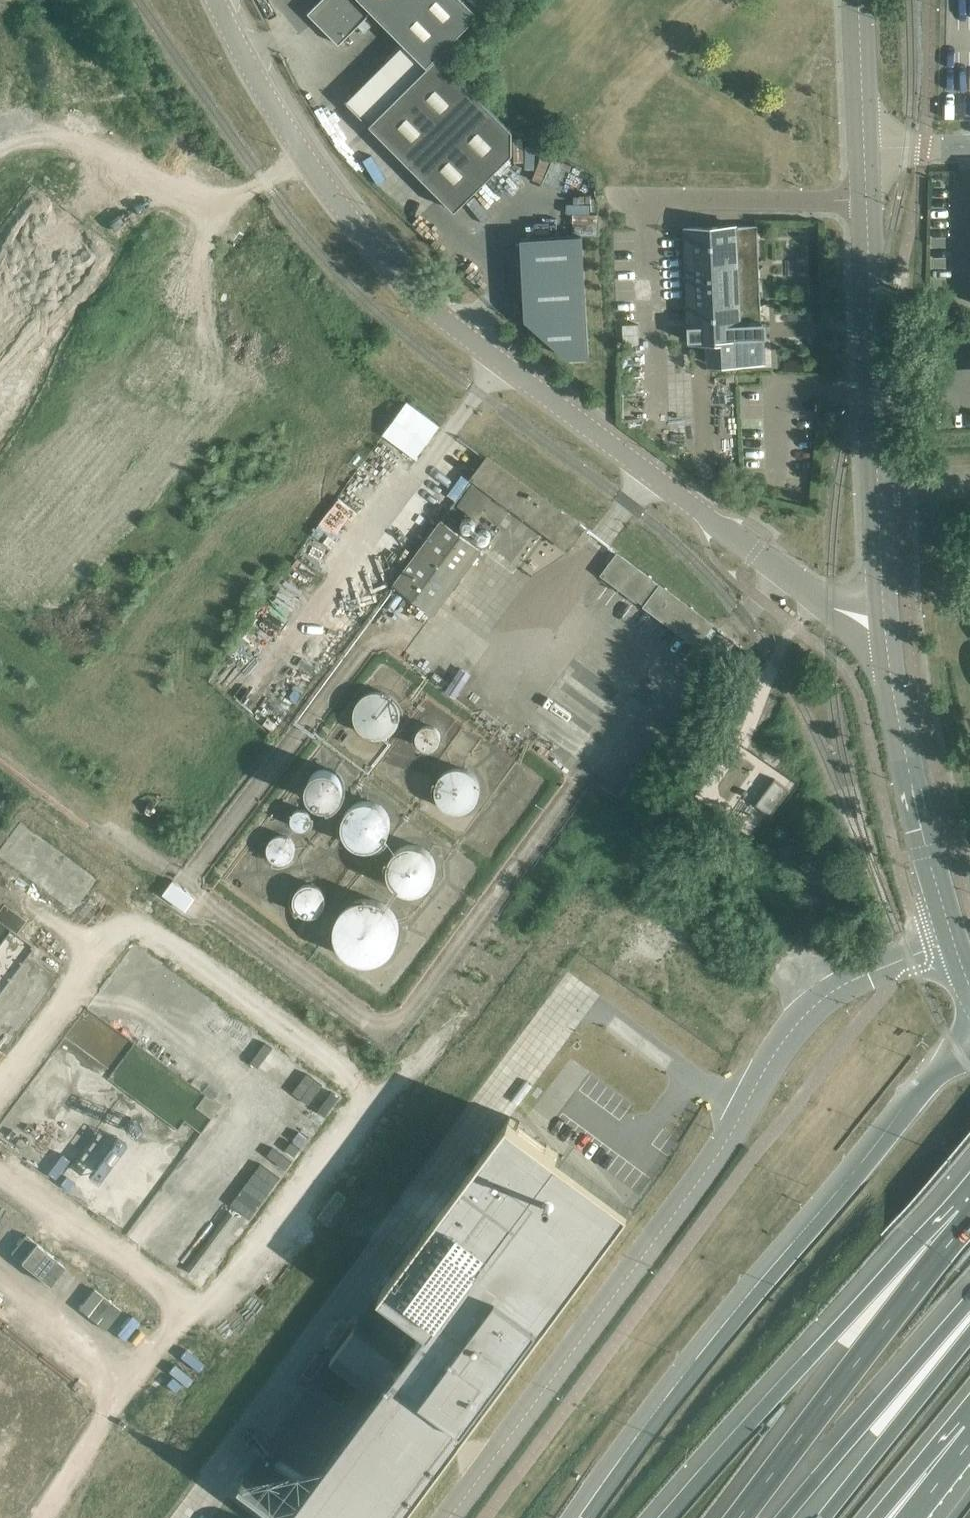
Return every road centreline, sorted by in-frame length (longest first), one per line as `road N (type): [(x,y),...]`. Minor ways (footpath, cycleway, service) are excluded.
road 1 (unclassified): [(884,624),(820,601),(418,296),(303,153),(216,0)]
road 2 (unclassified): [(451,1517),(696,1187),(797,1022),(854,980),(953,939)]
road 3 (motorway): [(969,1047),(924,1089),(726,1330),(587,1517)]
road 4 (motorway): [(969,1196),(843,1316),(661,1517)]
road 5 (unclassified): [(884,624),(867,200)]
road 6 (motorway): [(969,1198),(737,1517)]
road 7 (track): [(303,153),(215,203),(69,142),(33,140),(0,151)]
road 8 (unclassified): [(953,939),(899,723),(884,624)]
road 9 (motorway): [(969,1306),(779,1517)]
road 10 (unclassified): [(867,200),(617,198)]
road 11 (track): [(0,742),(176,878),(193,882)]
road 12 (motorway): [(969,1329),(823,1517)]
road 13 (unclassified): [(865,151),(858,0)]
road 14 (motorway): [(969,1442),(920,1469),(879,1517)]

